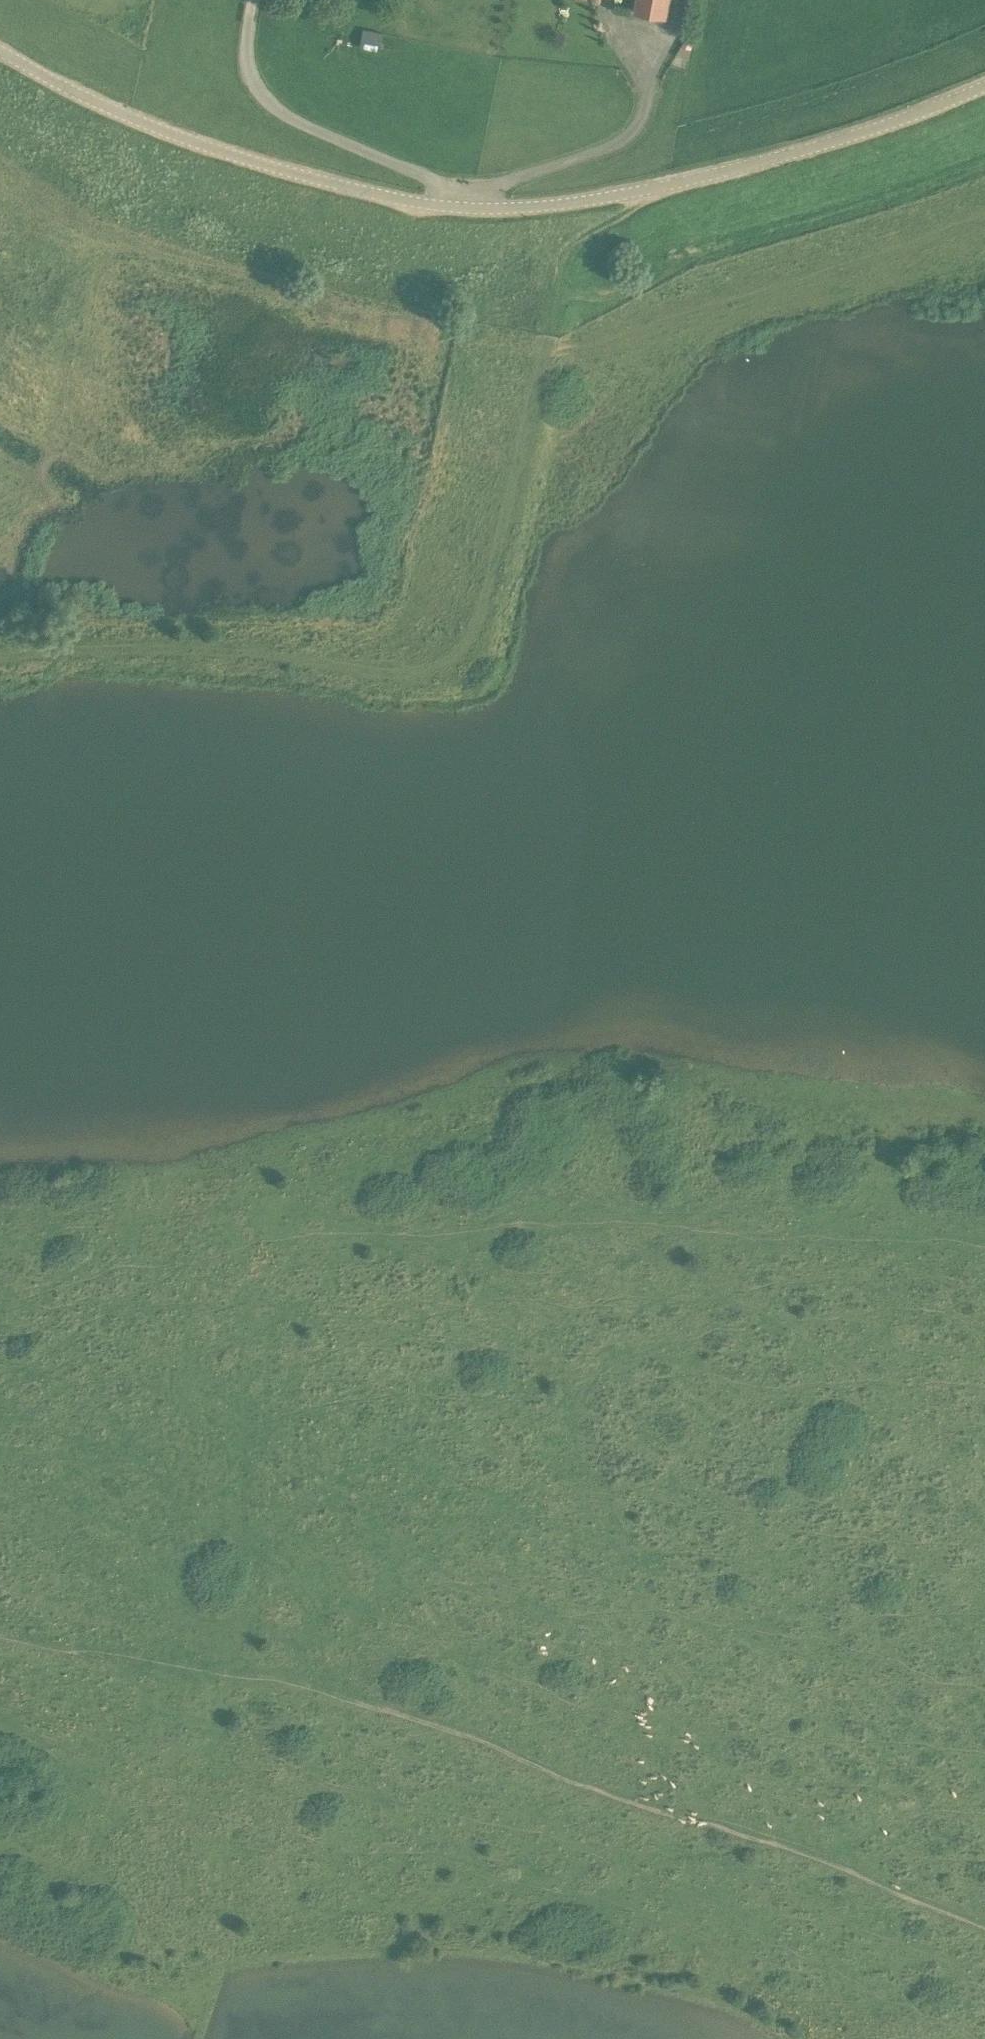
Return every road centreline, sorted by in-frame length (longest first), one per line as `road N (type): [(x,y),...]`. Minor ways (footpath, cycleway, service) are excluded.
road 1 (unclassified): [(984,91),(894,128),(657,187),(457,209),(243,159),(110,110),(0,51)]
road 2 (track): [(545,329),(475,615),(443,651),(400,667),(126,645),(0,664)]
road 3 (track): [(657,187),(621,221),(574,244),(545,329)]

